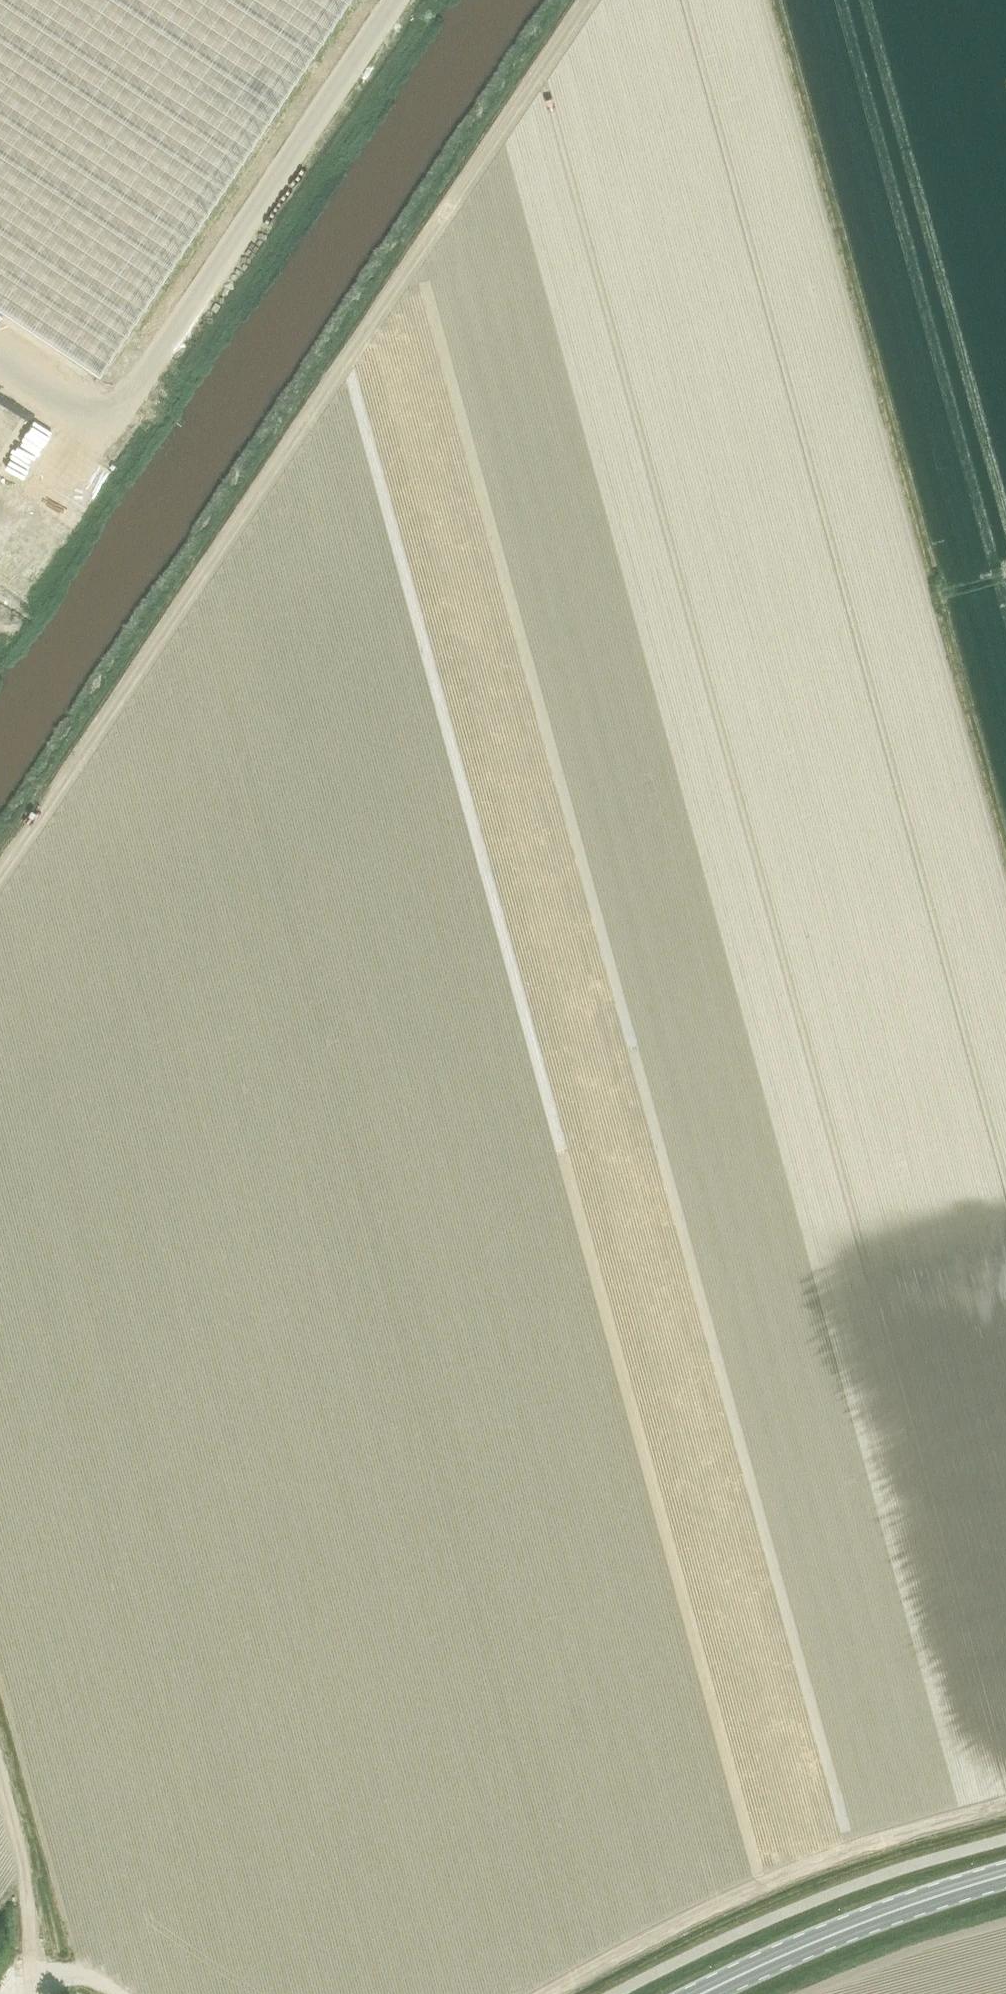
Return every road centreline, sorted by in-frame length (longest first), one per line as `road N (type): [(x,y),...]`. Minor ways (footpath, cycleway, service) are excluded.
road 1 (unclassified): [(153,367),(396,0)]
road 2 (primary): [(701,1993),(865,1922),(1005,1875)]

